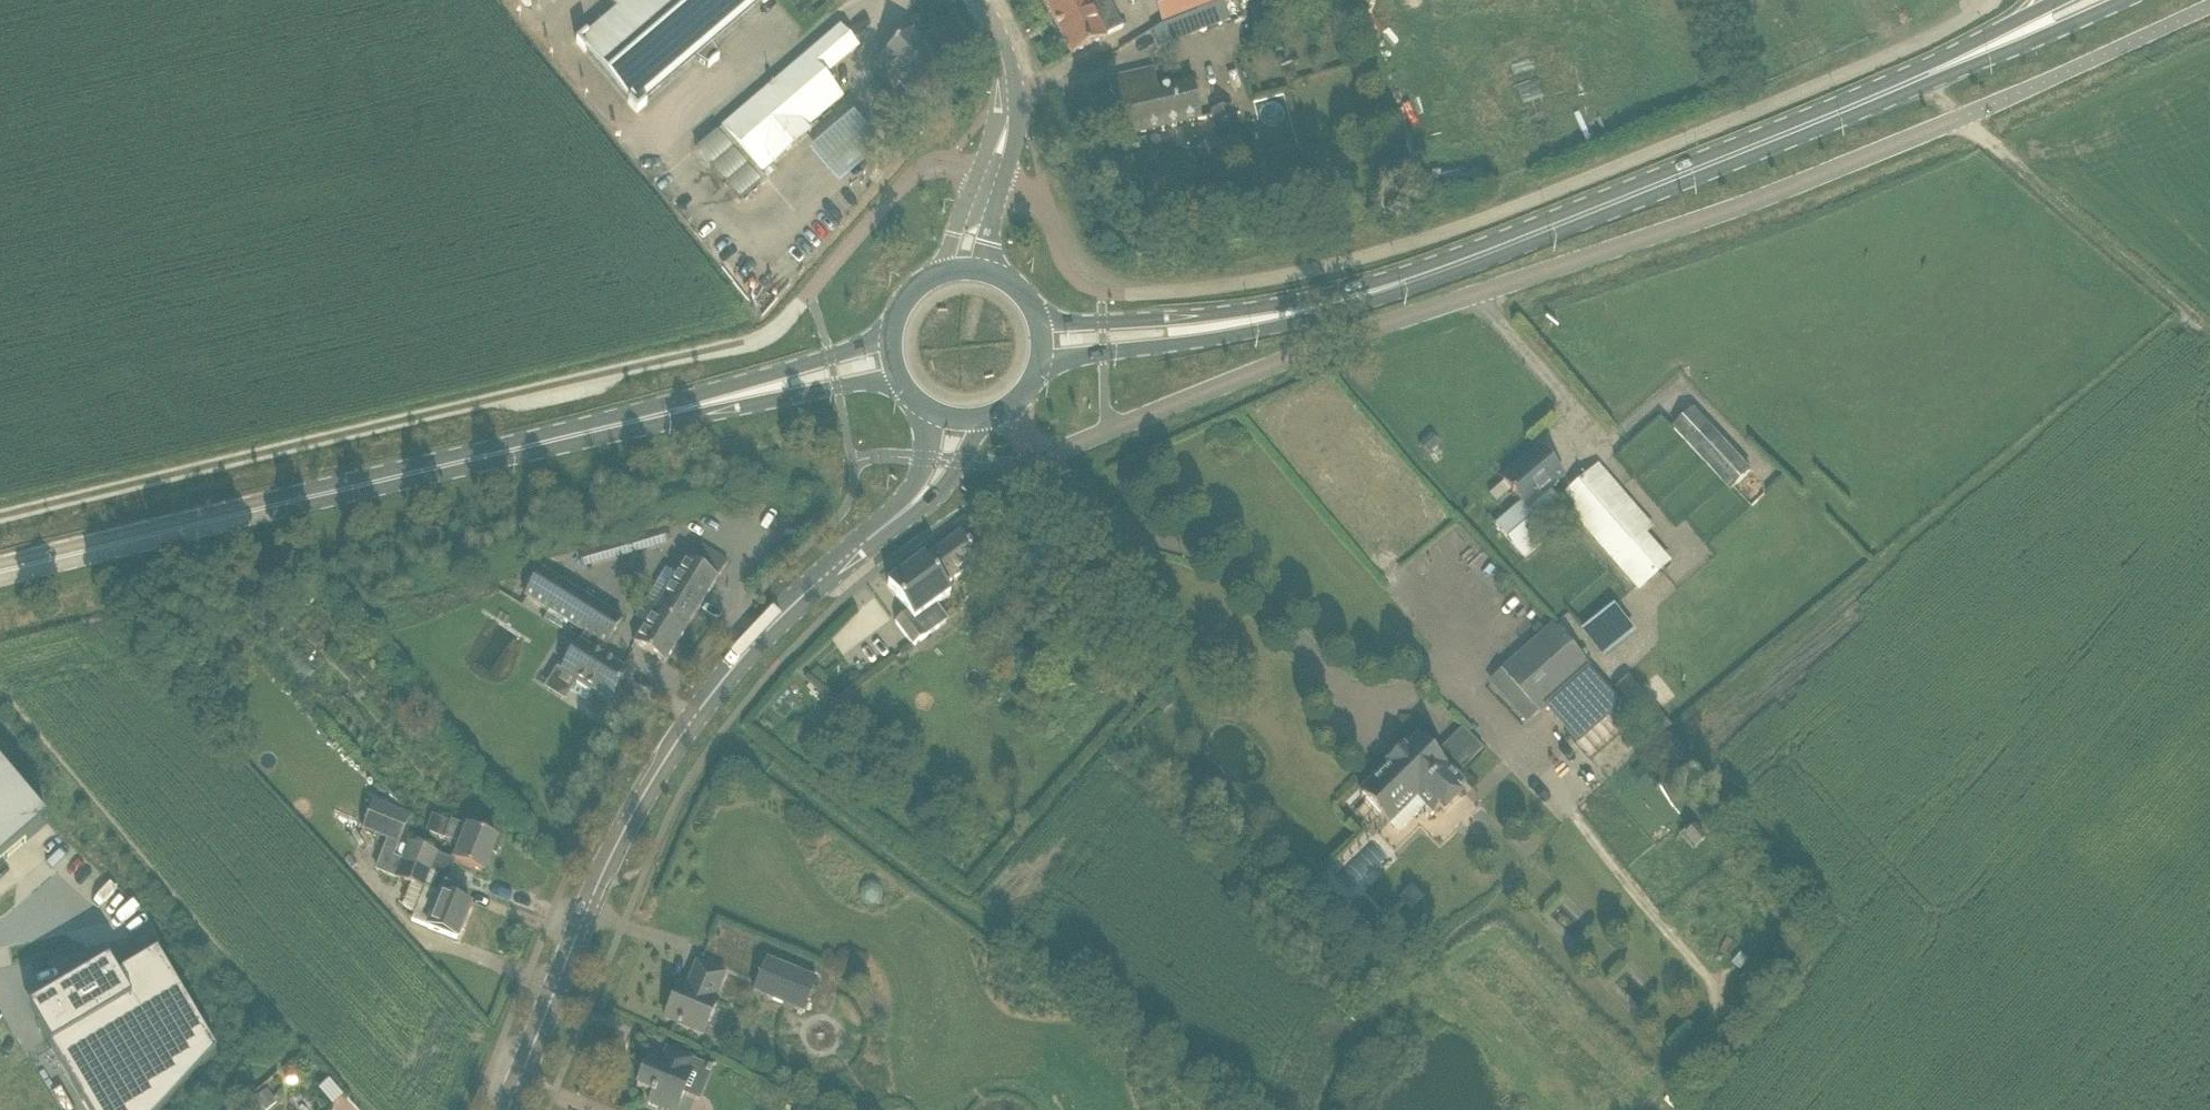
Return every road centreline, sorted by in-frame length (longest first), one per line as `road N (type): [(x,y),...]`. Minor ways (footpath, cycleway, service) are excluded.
road 1 (unclassified): [(1987,0),(1972,15),(1754,113),(1493,214),(1288,279),(1102,294),(1068,269),(1047,204),(990,177)]
road 2 (unclassified): [(990,177),(945,167),(912,180),(767,334),(0,519)]
road 3 (unclassified): [(1011,406),(1038,463),(1326,344),(1743,204),(1963,114)]
road 4 (primary): [(1230,323),(1337,301),(1521,241),(2017,34)]
road 5 (tertiary): [(506,1109),(595,888),(655,775),(770,629),(906,509)]
road 6 (primary): [(0,572),(713,403)]
road 7 (primary): [(1039,366),(1230,323)]
road 8 (primary): [(1230,323),(1037,316)]
road 9 (primary): [(892,333),(770,373),(713,403)]
road 10 (primary): [(713,403),(902,383)]
road 11 (tertiary): [(906,509),(943,485),(981,419)]

